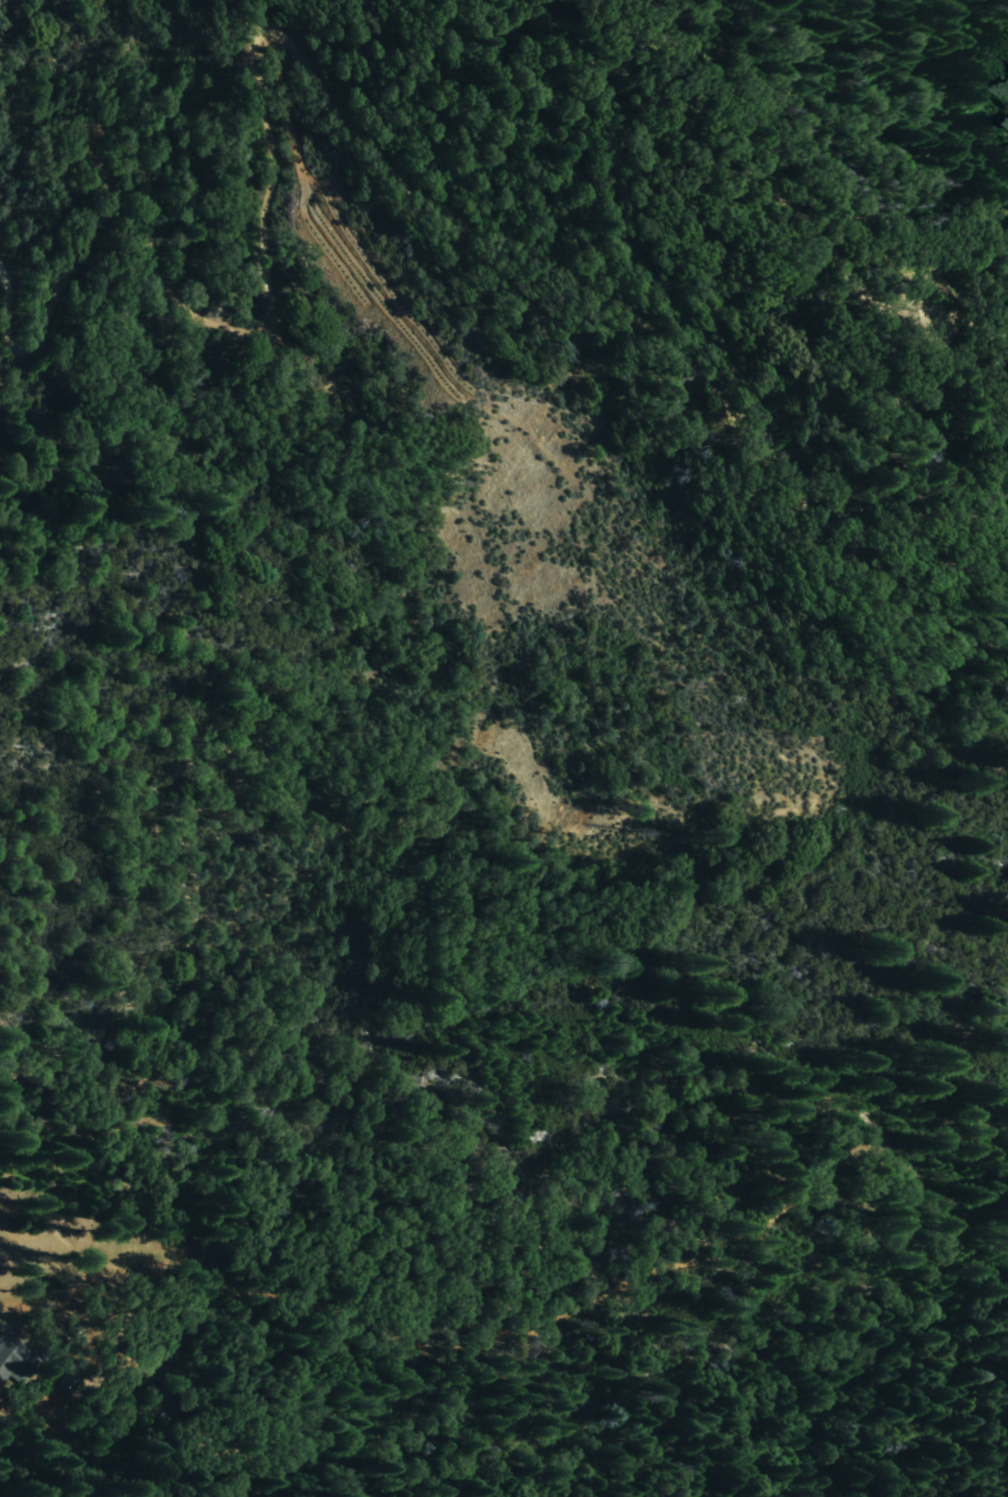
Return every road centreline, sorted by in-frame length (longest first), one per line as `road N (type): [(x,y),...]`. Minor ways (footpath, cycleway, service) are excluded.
road 1 (track): [(0,270),(11,296),(12,347),(29,350),(45,338),(115,212),(98,144),(117,129),(134,142),(151,182),(162,281),(176,302),(216,330),(255,329),(267,297),(263,224),(278,156),(261,46),(281,34),(308,55),(332,100),(404,185),(594,288),(708,402),(742,417),(743,381),(686,317),(521,67),(524,47),(564,28),(578,30),(736,175),(800,222),(848,284),(908,313),(1007,329)]

